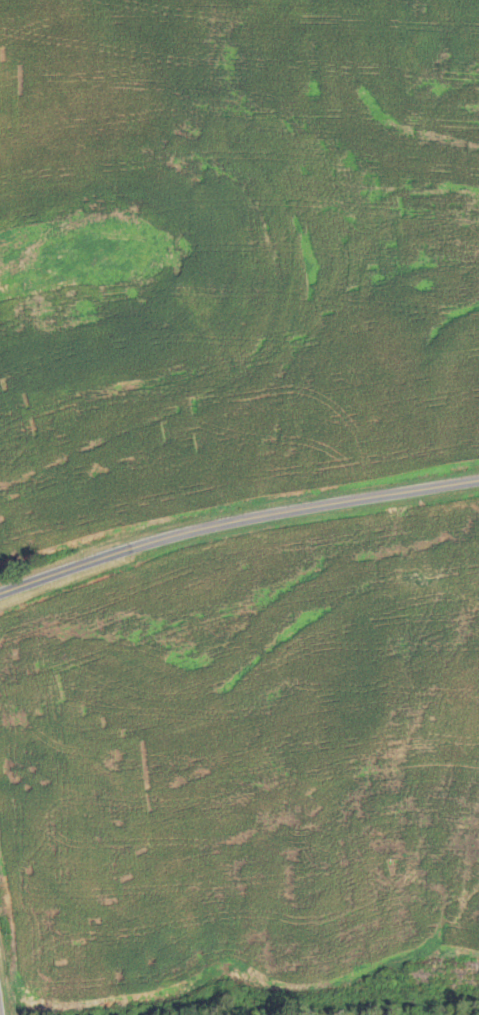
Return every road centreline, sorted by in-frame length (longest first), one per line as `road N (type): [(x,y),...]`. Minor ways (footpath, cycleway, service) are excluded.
road 1 (residential): [(214,525),(478,478)]
road 2 (residential): [(0,595),(214,525)]

